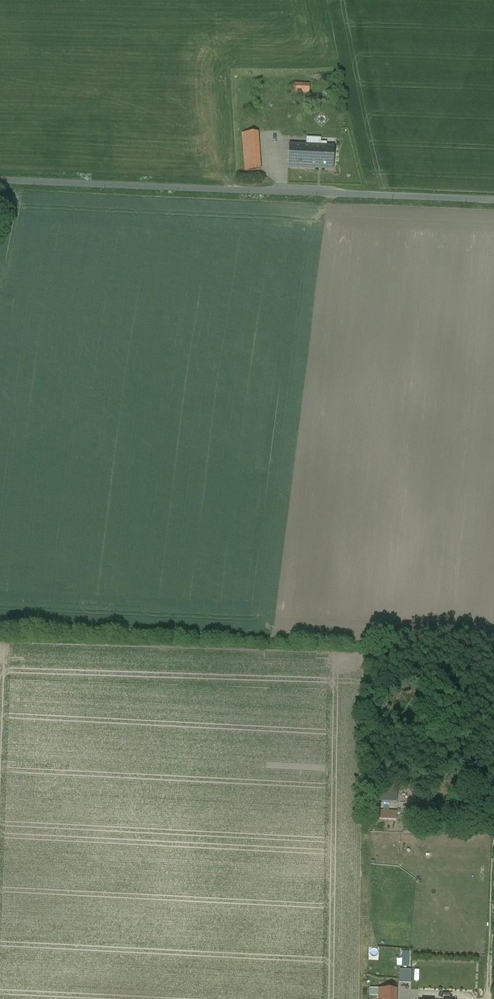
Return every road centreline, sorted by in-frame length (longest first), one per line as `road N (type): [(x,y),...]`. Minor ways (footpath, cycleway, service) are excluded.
road 1 (residential): [(0,181),(493,200)]

